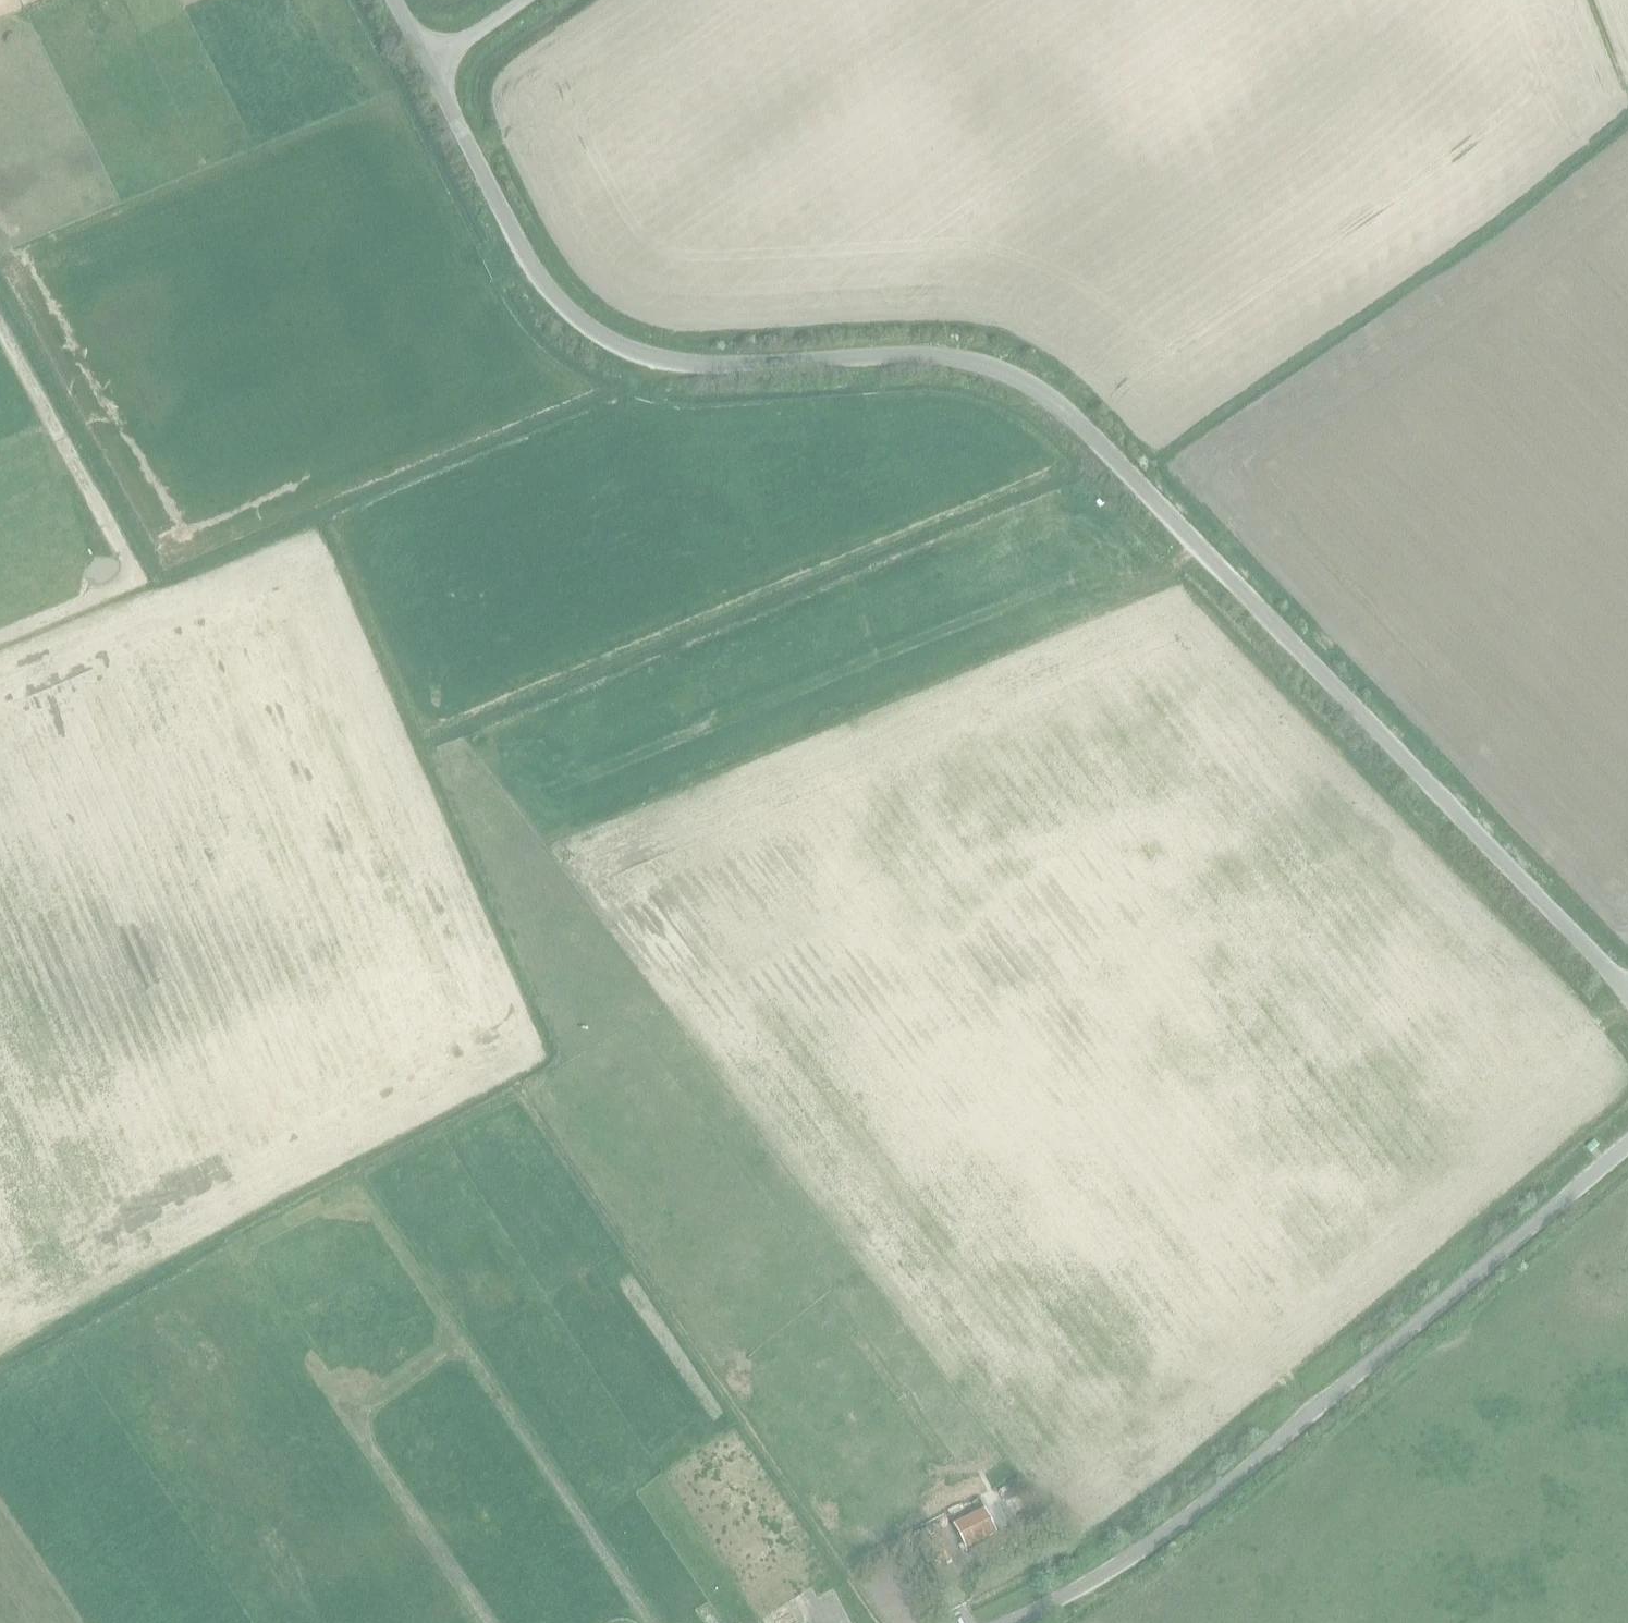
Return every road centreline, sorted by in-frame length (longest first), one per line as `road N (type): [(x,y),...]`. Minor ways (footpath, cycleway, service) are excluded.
road 1 (unclassified): [(1627,986),(1082,420),(1020,379),(960,359),(697,365),(596,335),(516,243),(430,64)]
road 2 (unclassified): [(1009,1622),(1167,1530),(1627,1155)]

